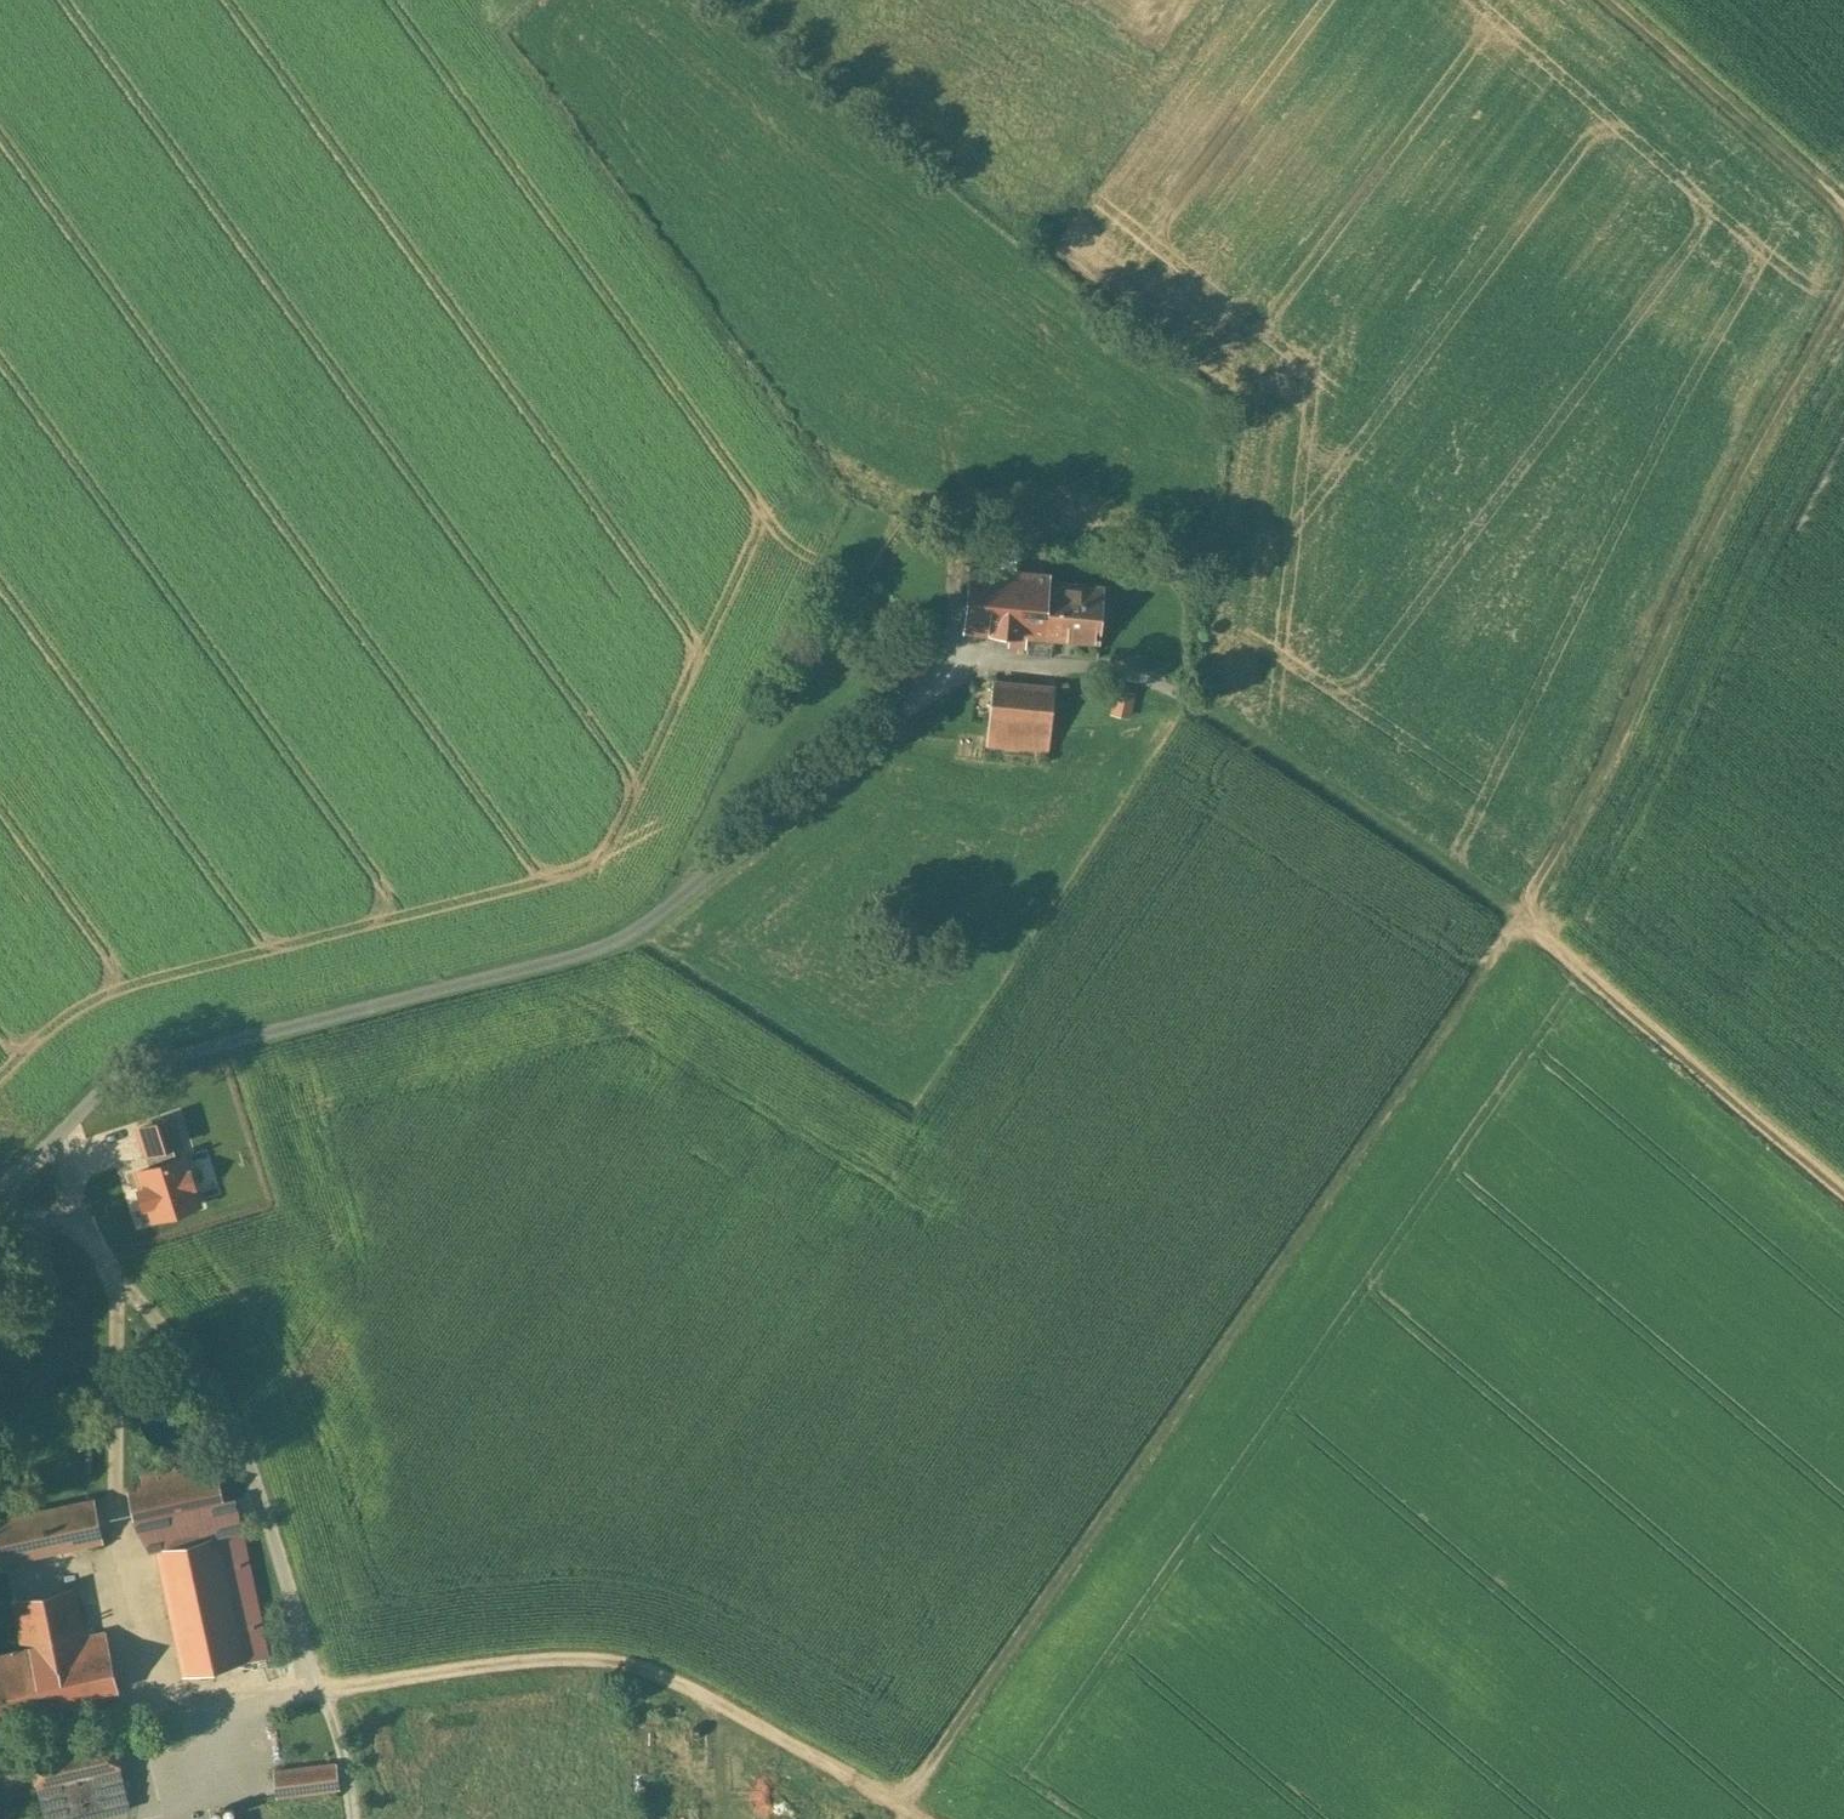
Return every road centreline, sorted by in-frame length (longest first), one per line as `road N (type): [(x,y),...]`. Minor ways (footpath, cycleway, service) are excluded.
road 1 (track): [(904,1806),(1488,960),(1645,680),(1843,285)]
road 2 (track): [(1843,1192),(1515,913),(1188,697),(1149,682)]
road 3 (track): [(924,1818),(669,1679),(602,1659),(534,1660),(318,1690)]
road 4 (track): [(1843,213),(1601,0)]

